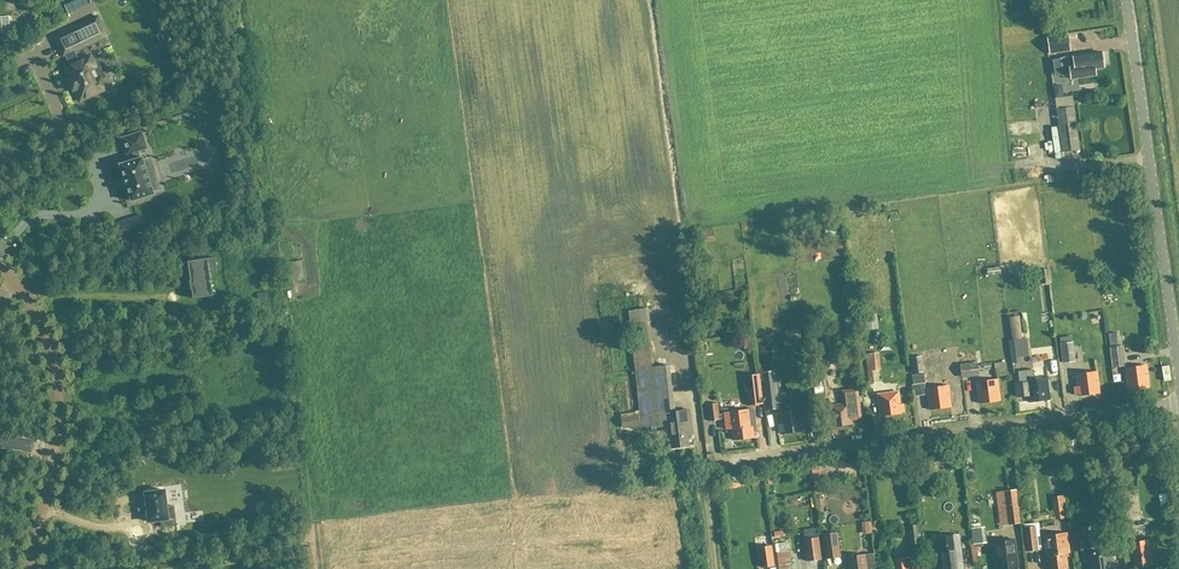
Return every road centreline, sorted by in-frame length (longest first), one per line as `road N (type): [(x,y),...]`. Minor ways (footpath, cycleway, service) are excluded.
road 1 (unclassified): [(723,461),(1178,404)]
road 2 (unclassified): [(1178,375),(1127,0)]
road 3 (residential): [(27,568),(51,477),(57,392),(33,313),(0,267)]

